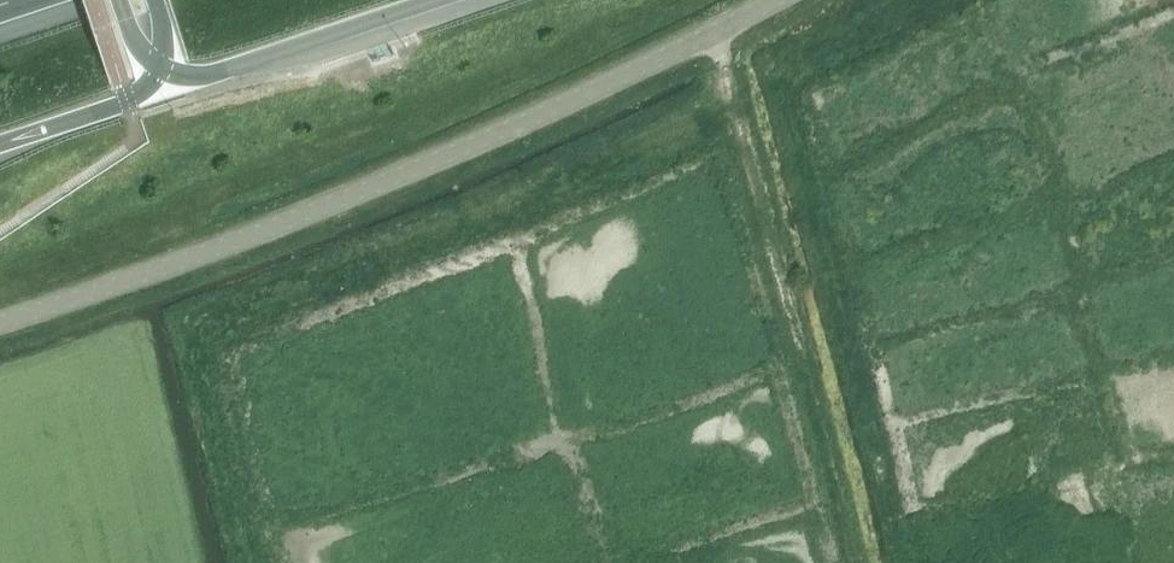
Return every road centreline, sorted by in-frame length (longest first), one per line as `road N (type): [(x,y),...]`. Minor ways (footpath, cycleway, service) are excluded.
road 1 (tertiary): [(0,322),(285,223),(475,143),(775,0)]
road 2 (track): [(720,29),(856,562)]
road 3 (motorway): [(160,67),(213,72),(430,0)]
road 4 (motorway): [(0,143),(128,103),(160,67)]

